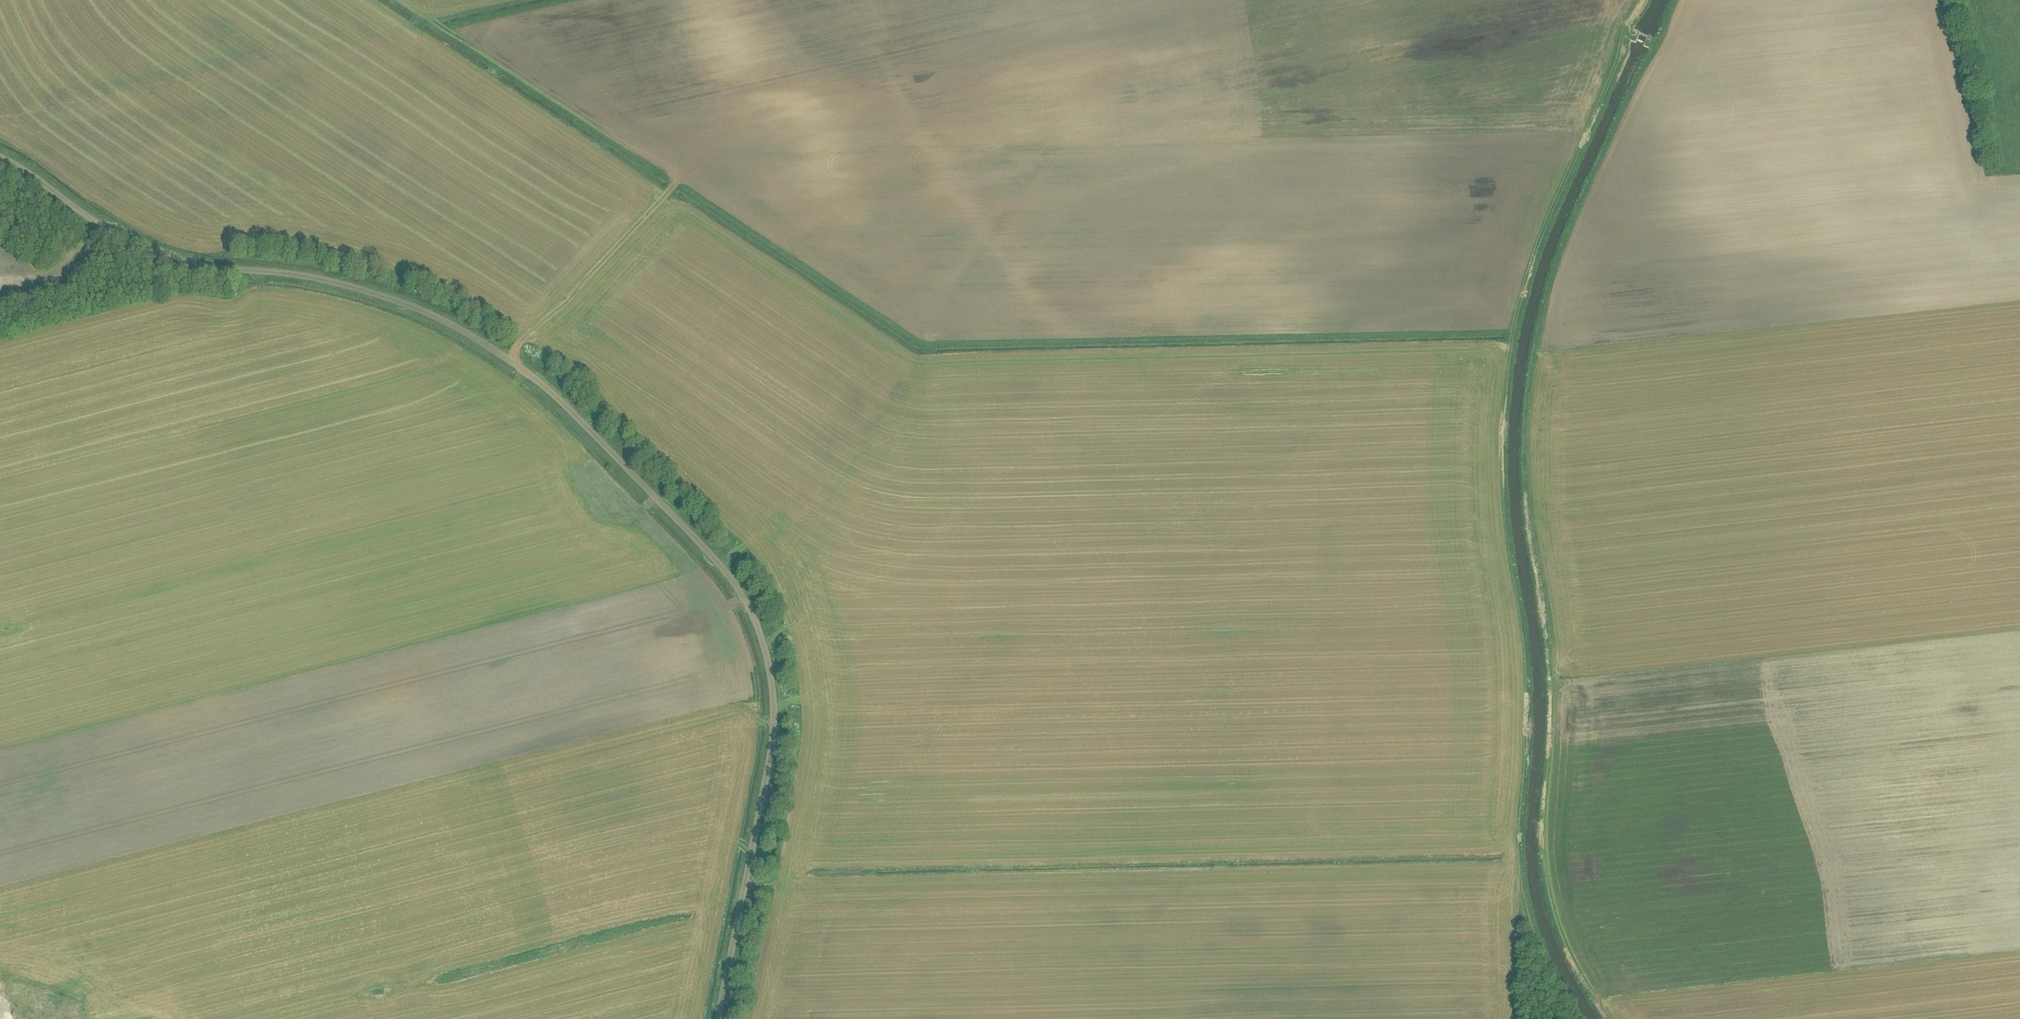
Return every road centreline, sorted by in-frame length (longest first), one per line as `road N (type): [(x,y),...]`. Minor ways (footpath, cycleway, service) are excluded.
road 1 (unclassified): [(717,1018),(774,702),(761,636),(730,579),(546,389),(450,324),(316,279),(185,264),(142,249),(0,159)]
road 2 (track): [(1675,0),(1559,254),(1526,397),(1527,492),(1553,698),(1545,867),(1555,916),(1607,1018)]

